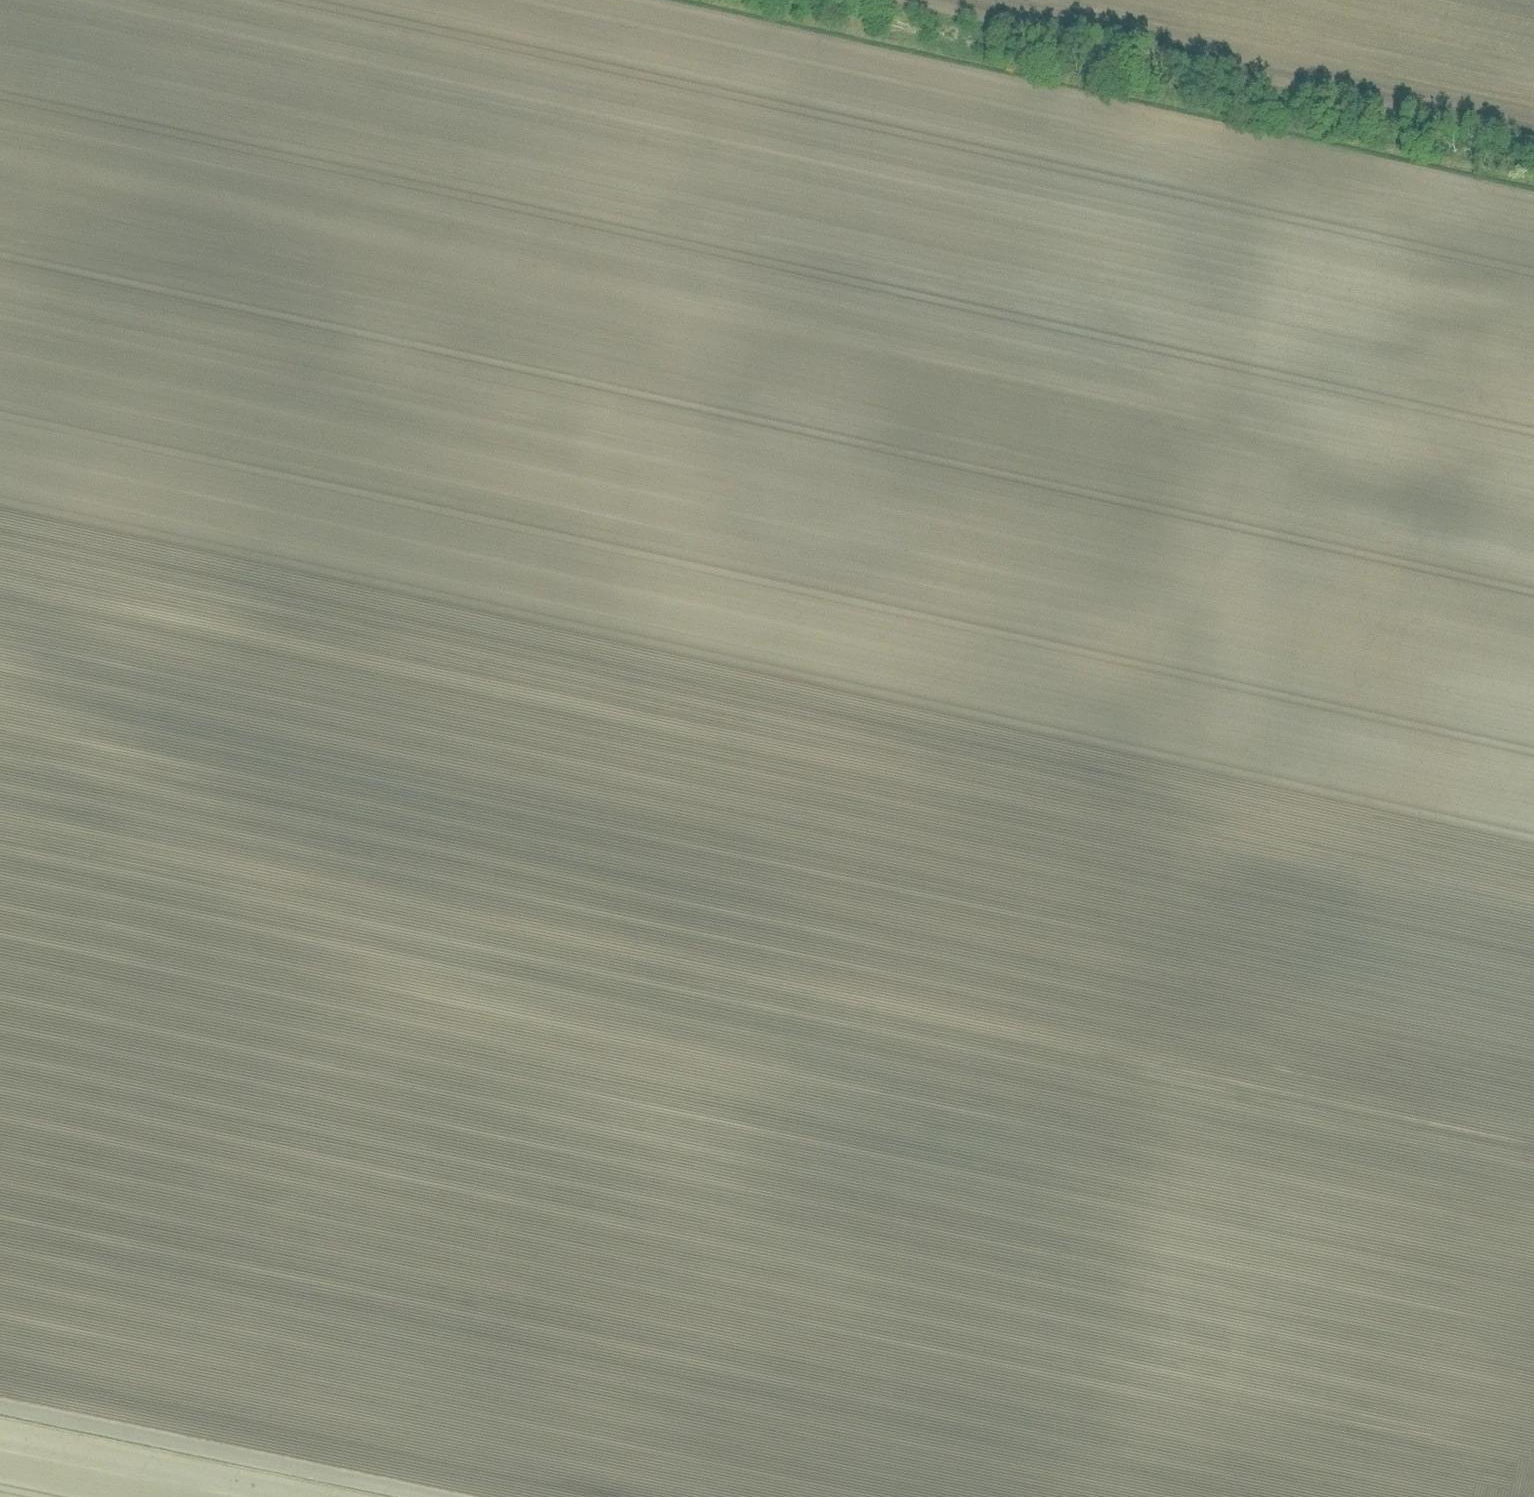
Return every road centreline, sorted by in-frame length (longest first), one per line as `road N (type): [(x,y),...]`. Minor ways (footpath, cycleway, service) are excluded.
road 1 (track): [(424,1496),(0,1407)]

